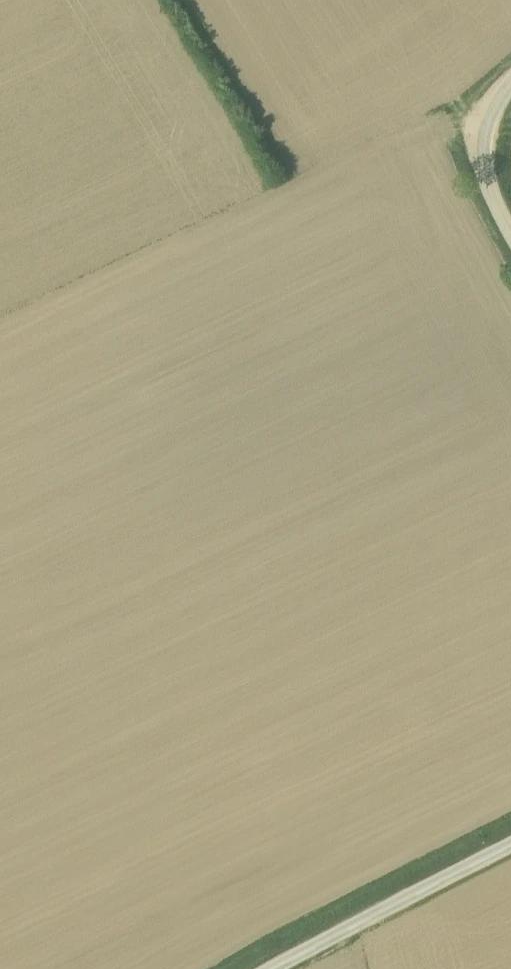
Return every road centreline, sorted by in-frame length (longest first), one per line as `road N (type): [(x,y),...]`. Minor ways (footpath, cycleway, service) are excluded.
road 1 (unclassified): [(510,844),(270,968)]
road 2 (unclassified): [(510,87),(486,134),(483,172),(510,227)]

